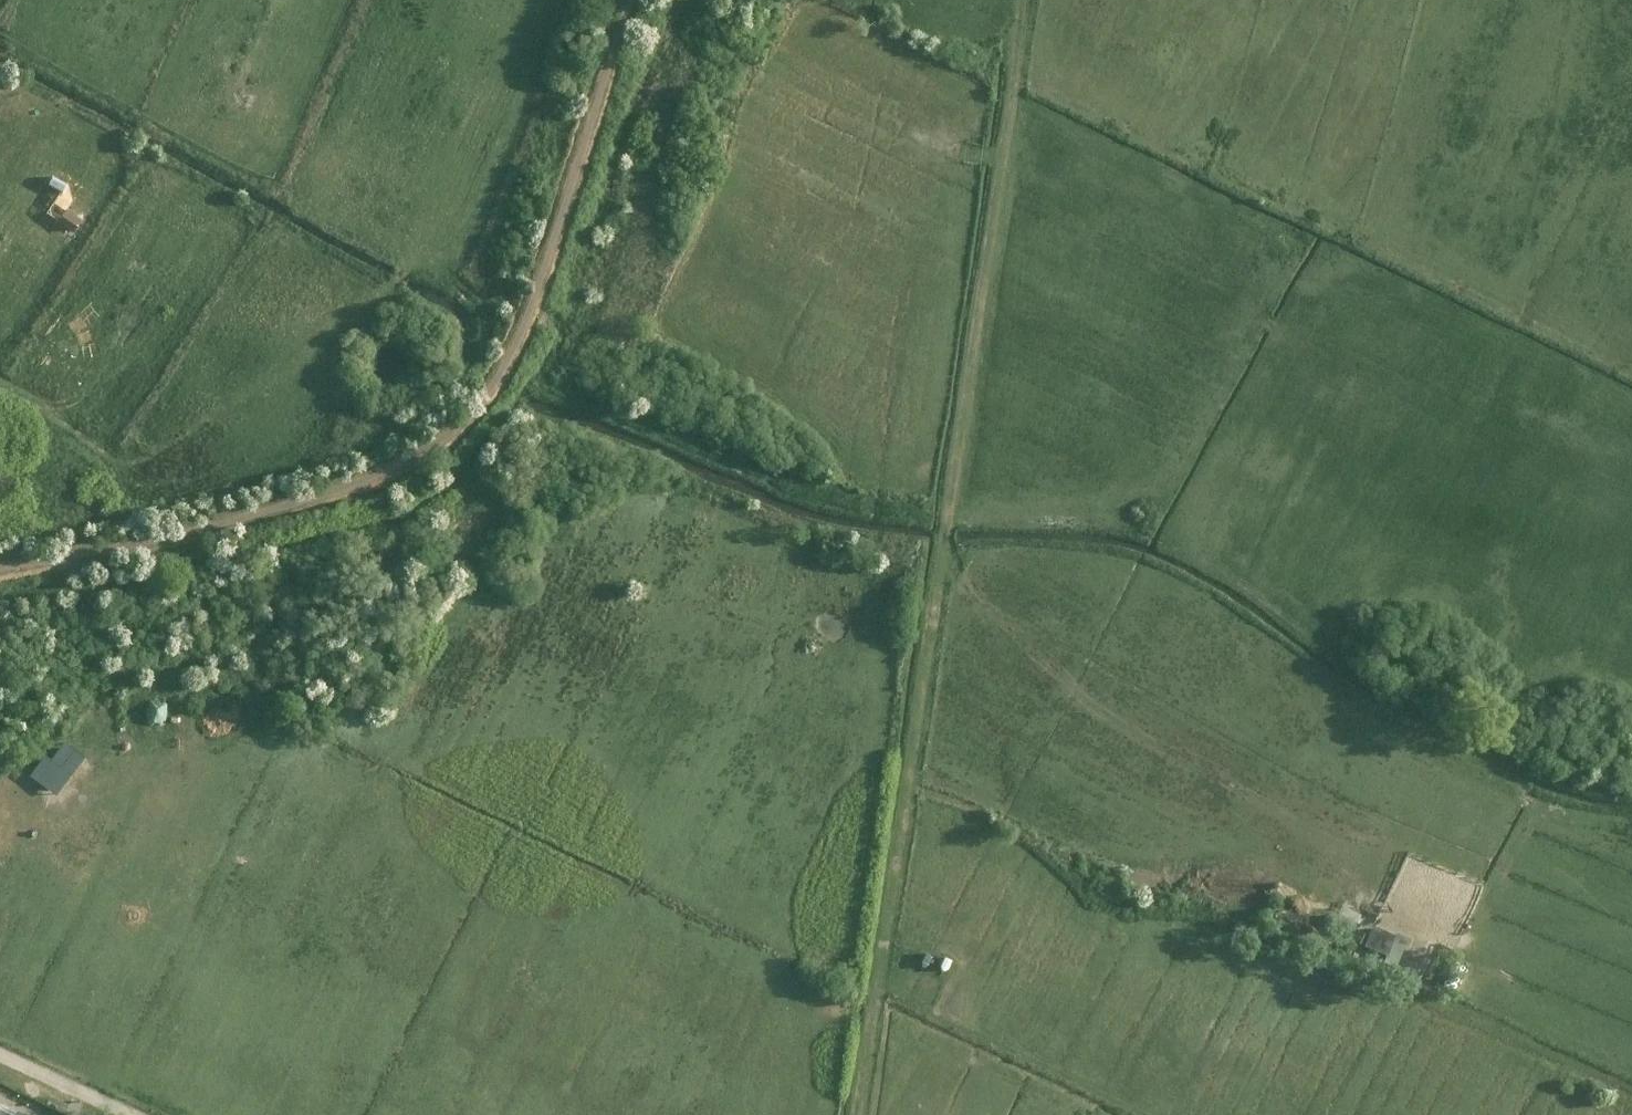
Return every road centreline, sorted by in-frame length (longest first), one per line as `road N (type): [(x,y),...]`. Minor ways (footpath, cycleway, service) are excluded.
road 1 (track): [(1029,0),(857,1114)]
road 2 (track): [(0,1053),(133,1114)]

